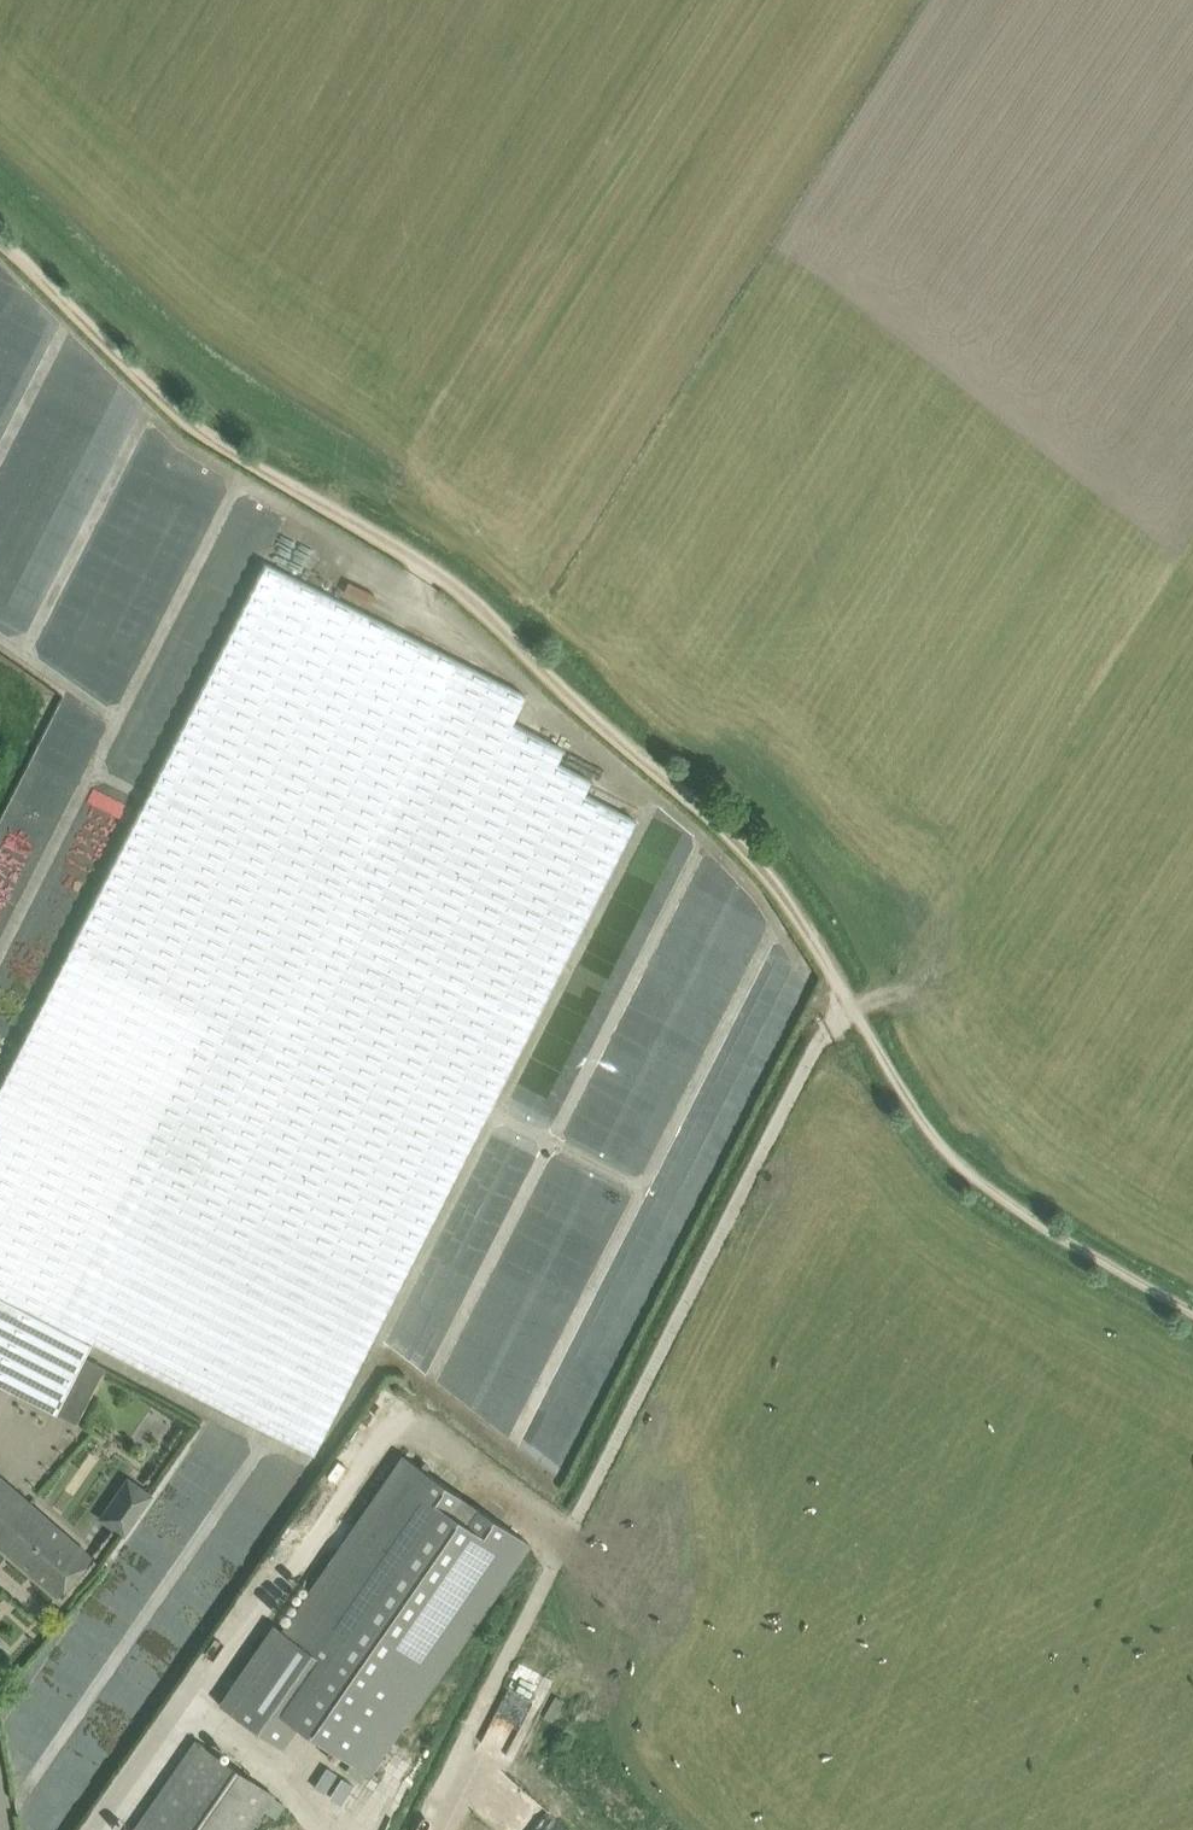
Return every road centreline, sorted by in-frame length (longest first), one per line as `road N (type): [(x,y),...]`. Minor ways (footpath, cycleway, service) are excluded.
road 1 (track): [(0,237),(181,408),(423,554),(489,604),(603,723),(703,799),(808,914),(919,1120),(967,1169),(1051,1230),(1192,1309)]

